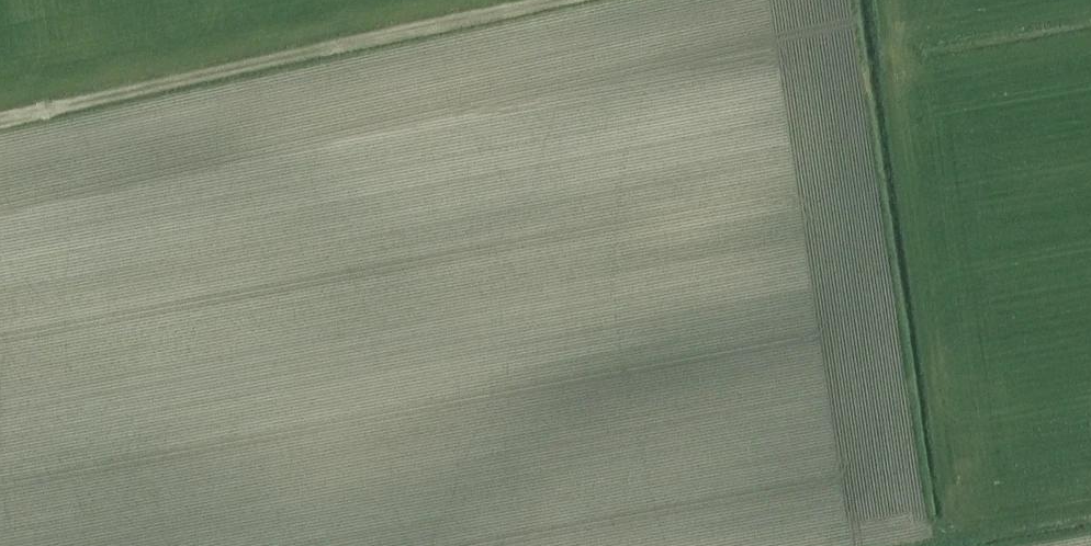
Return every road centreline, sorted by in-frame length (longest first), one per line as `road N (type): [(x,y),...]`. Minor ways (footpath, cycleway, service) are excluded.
road 1 (track): [(0,118),(553,0)]

